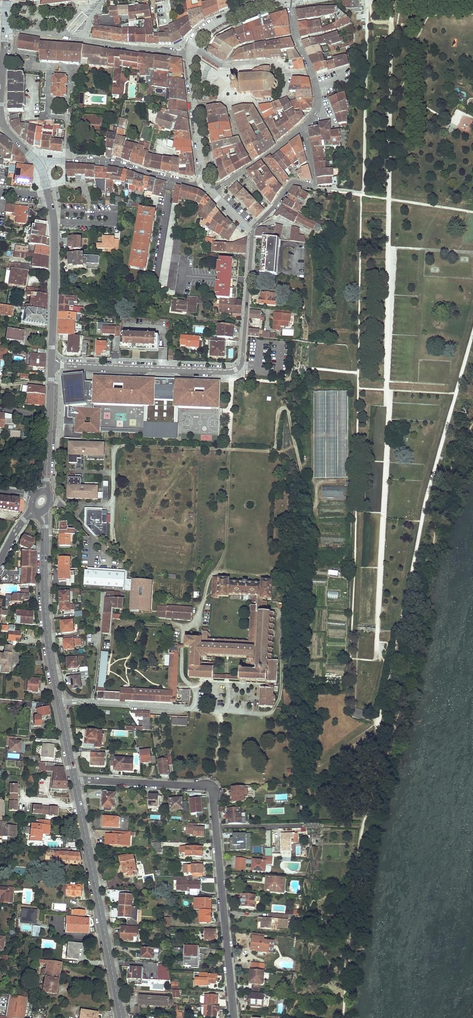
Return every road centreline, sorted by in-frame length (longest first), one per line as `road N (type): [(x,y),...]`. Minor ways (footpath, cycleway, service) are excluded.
road 1 (track): [(316,528),(283,409),(276,444),(267,451),(114,448),(111,557)]
road 2 (residential): [(75,780),(214,792),(234,1017)]
road 3 (secondary): [(75,780),(47,629),(44,527)]
road 4 (secondary): [(121,1017),(75,780)]
road 5 (secondary): [(39,164),(55,232),(52,365)]
road 6 (residential): [(5,29),(190,53)]
road 7 (residential): [(52,365),(233,371)]
road 8 (residential): [(204,183),(107,164),(39,164)]
road 9 (residential): [(233,371),(243,358),(251,230)]
road 10 (residential): [(251,230),(290,183),(314,187),(302,129)]
road 11 (track): [(211,575),(225,549),(230,449)]

